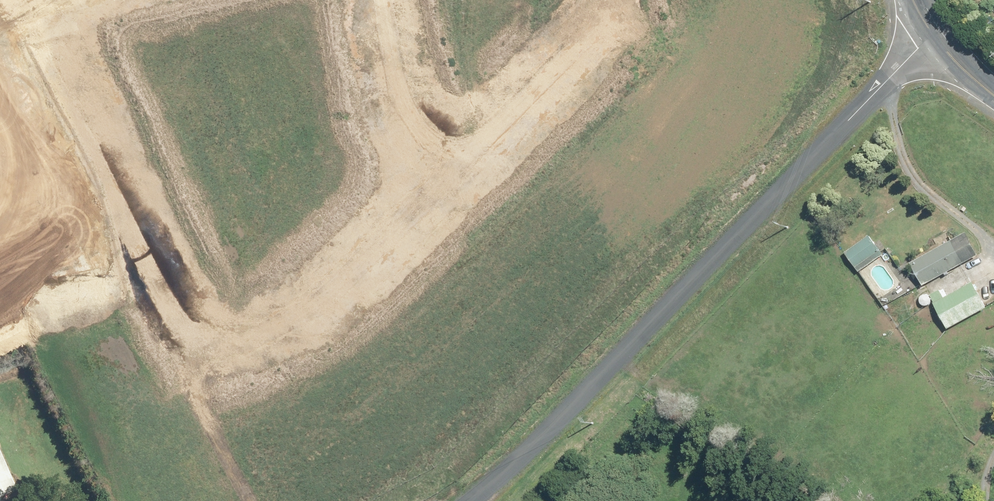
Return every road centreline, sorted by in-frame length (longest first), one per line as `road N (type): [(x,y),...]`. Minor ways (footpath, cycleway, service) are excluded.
road 1 (residential): [(26,10),(195,337),(227,355),(262,345),(450,174)]
road 2 (unclassified): [(471,500),(931,38)]
road 3 (residential): [(450,174),(607,0)]
road 4 (residential): [(387,0),(407,122),(450,174)]

